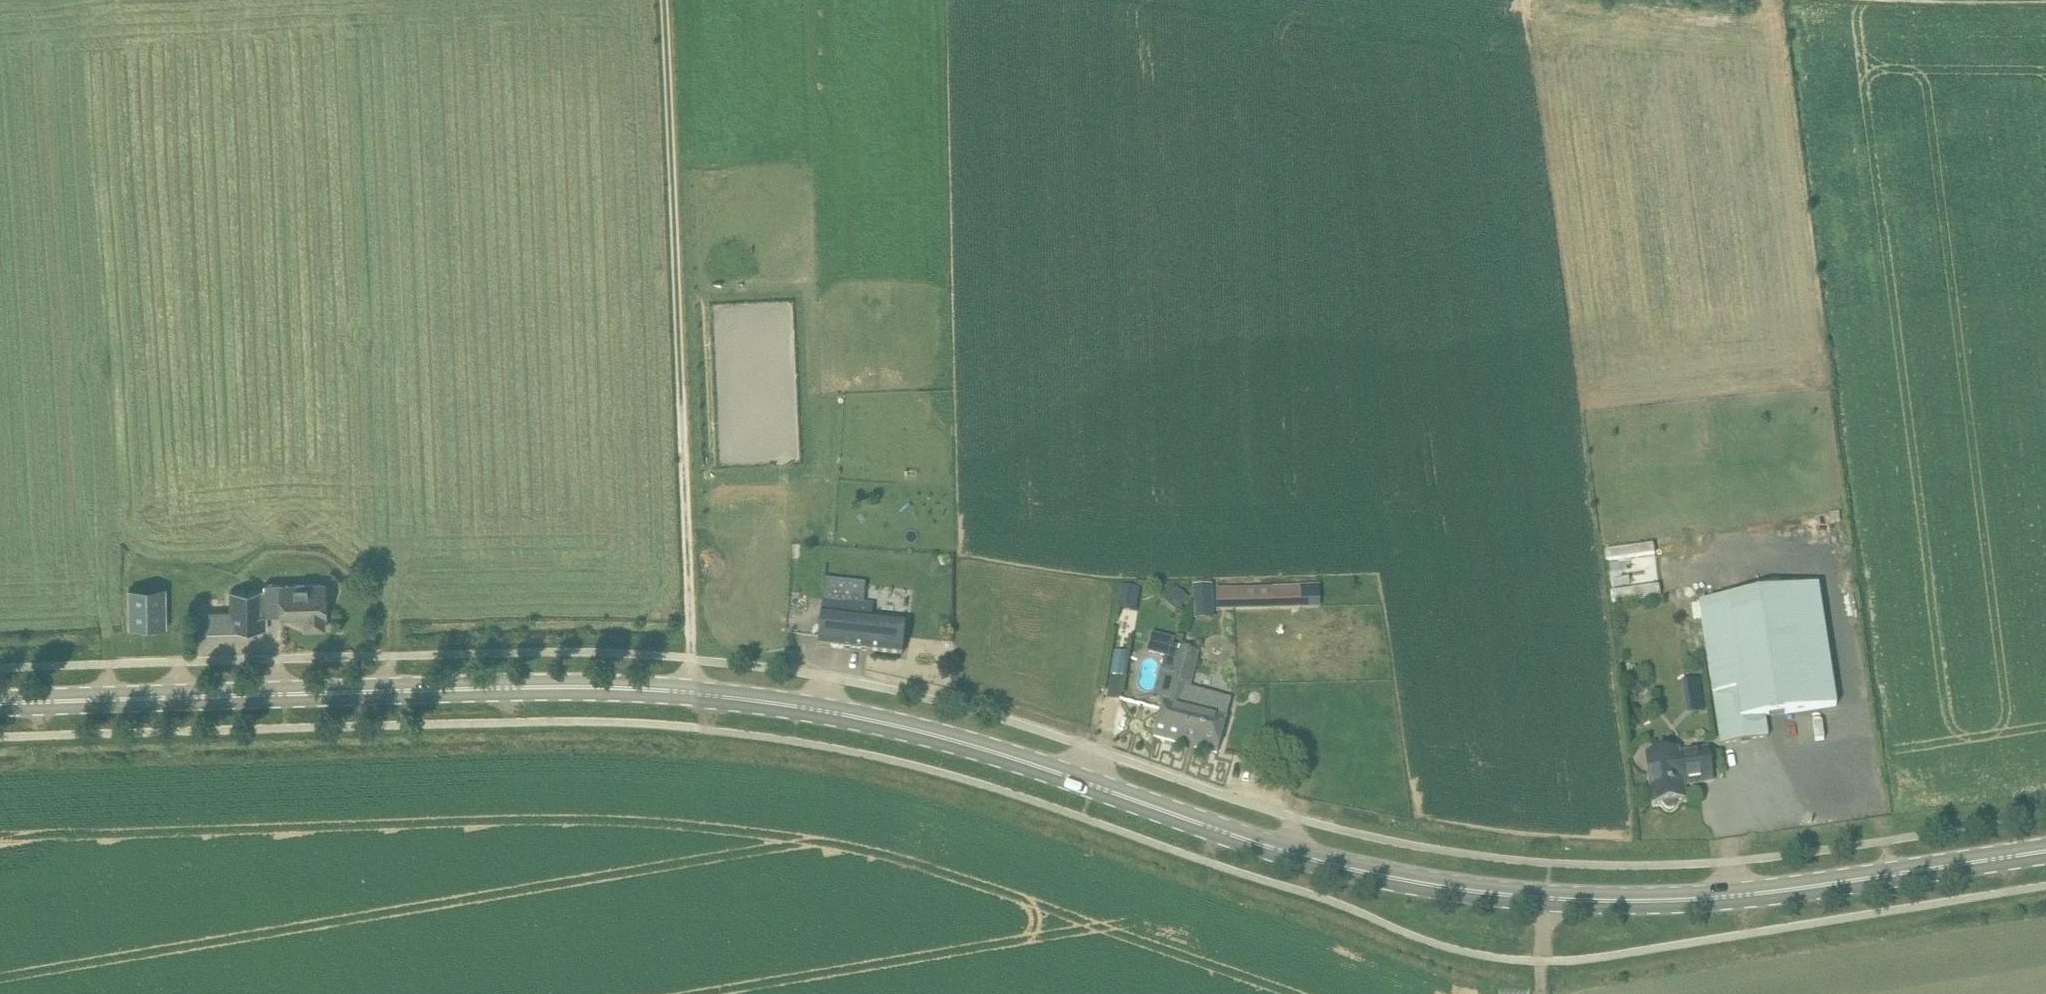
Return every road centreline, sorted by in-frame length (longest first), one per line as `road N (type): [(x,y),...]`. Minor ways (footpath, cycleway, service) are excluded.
road 1 (primary): [(2045,850),(1766,892),(1551,898),(1333,864),(962,742),(754,699),(546,687),(0,704)]
road 2 (track): [(693,693),(668,0)]

